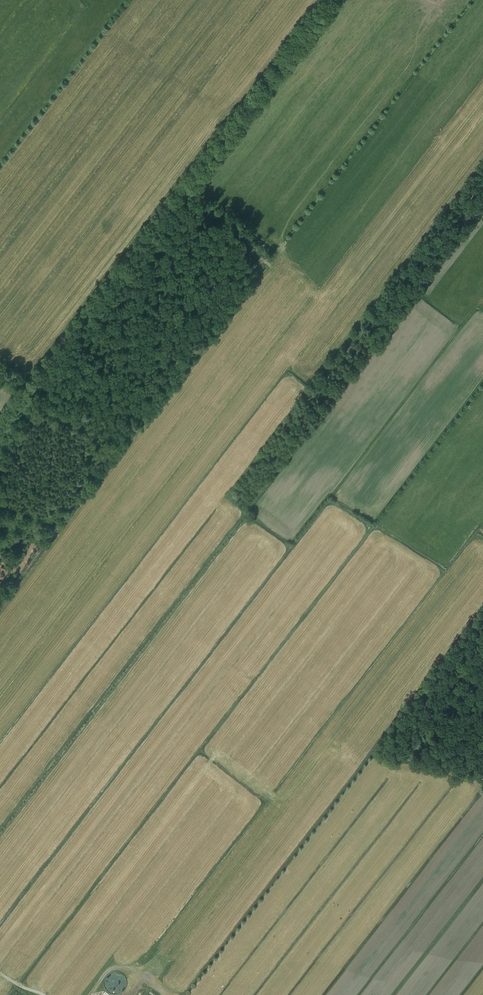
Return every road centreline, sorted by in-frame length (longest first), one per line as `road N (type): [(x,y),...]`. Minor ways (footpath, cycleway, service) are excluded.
road 1 (track): [(0,427),(329,0)]

